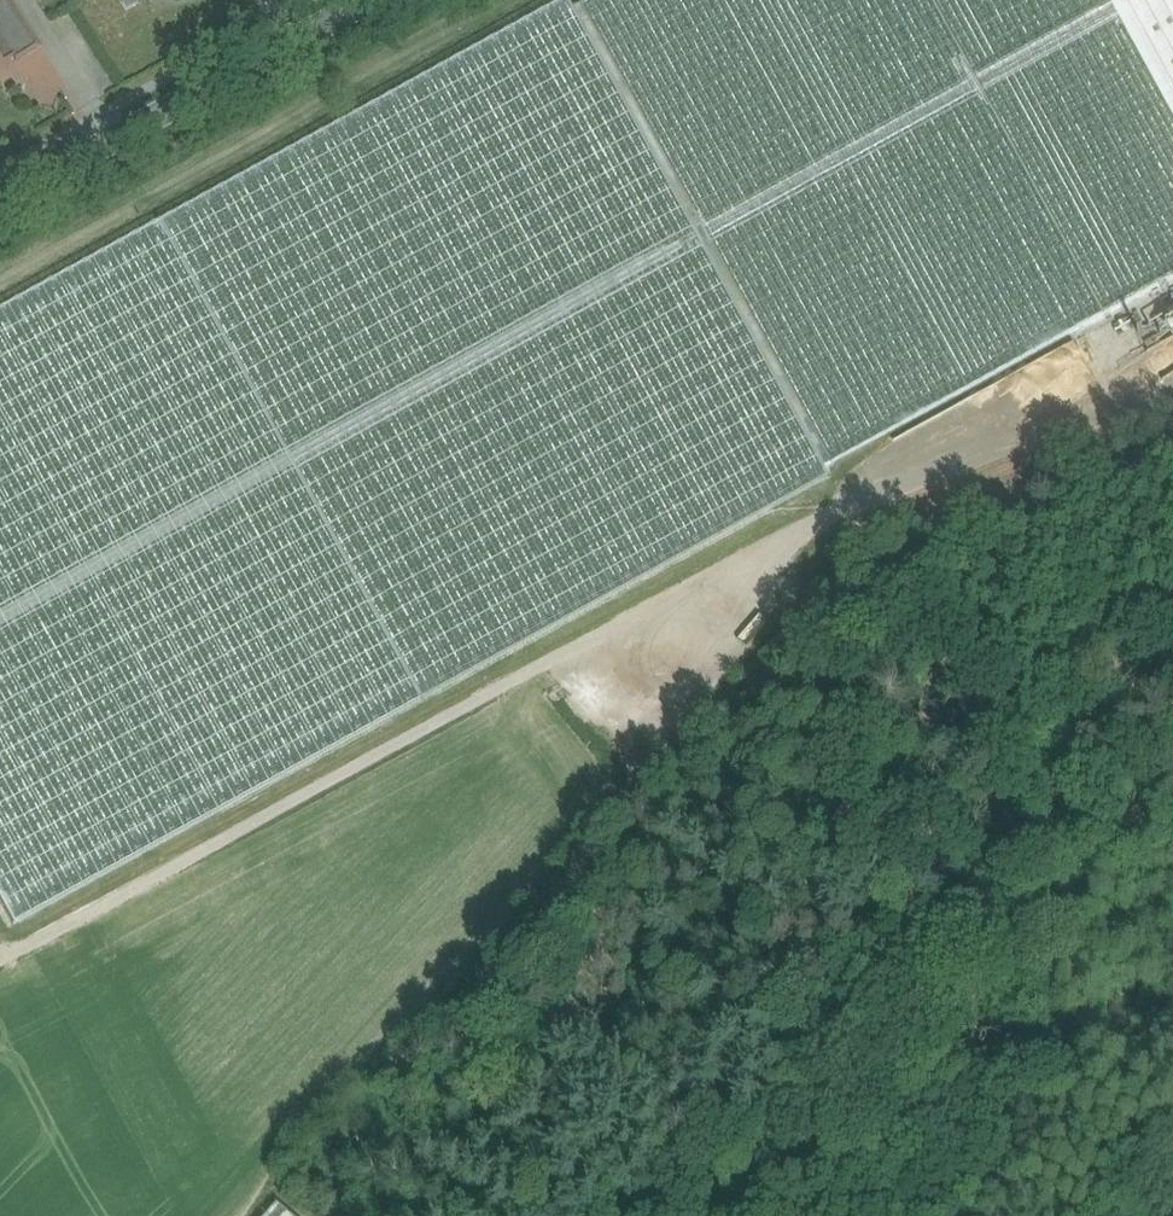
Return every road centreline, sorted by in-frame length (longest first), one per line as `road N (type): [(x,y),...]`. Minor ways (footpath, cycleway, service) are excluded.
road 1 (secondary): [(377,0),(0,207)]

